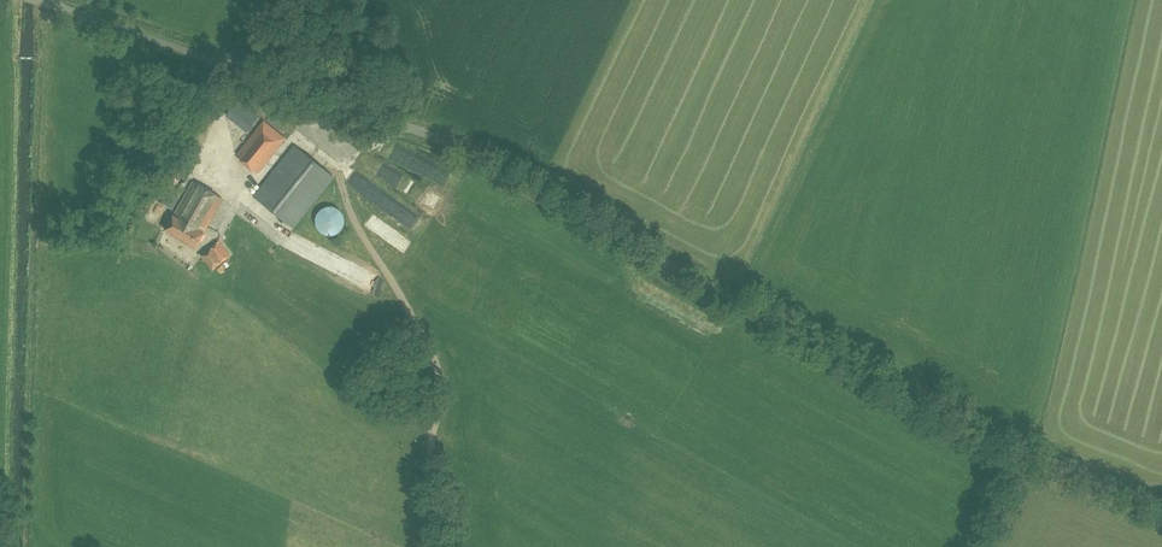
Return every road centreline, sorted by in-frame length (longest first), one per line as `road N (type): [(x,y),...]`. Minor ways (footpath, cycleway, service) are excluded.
road 1 (unclassified): [(1161,509),(1019,452),(469,153),(231,67)]
road 2 (unclassified): [(231,67),(37,0)]

